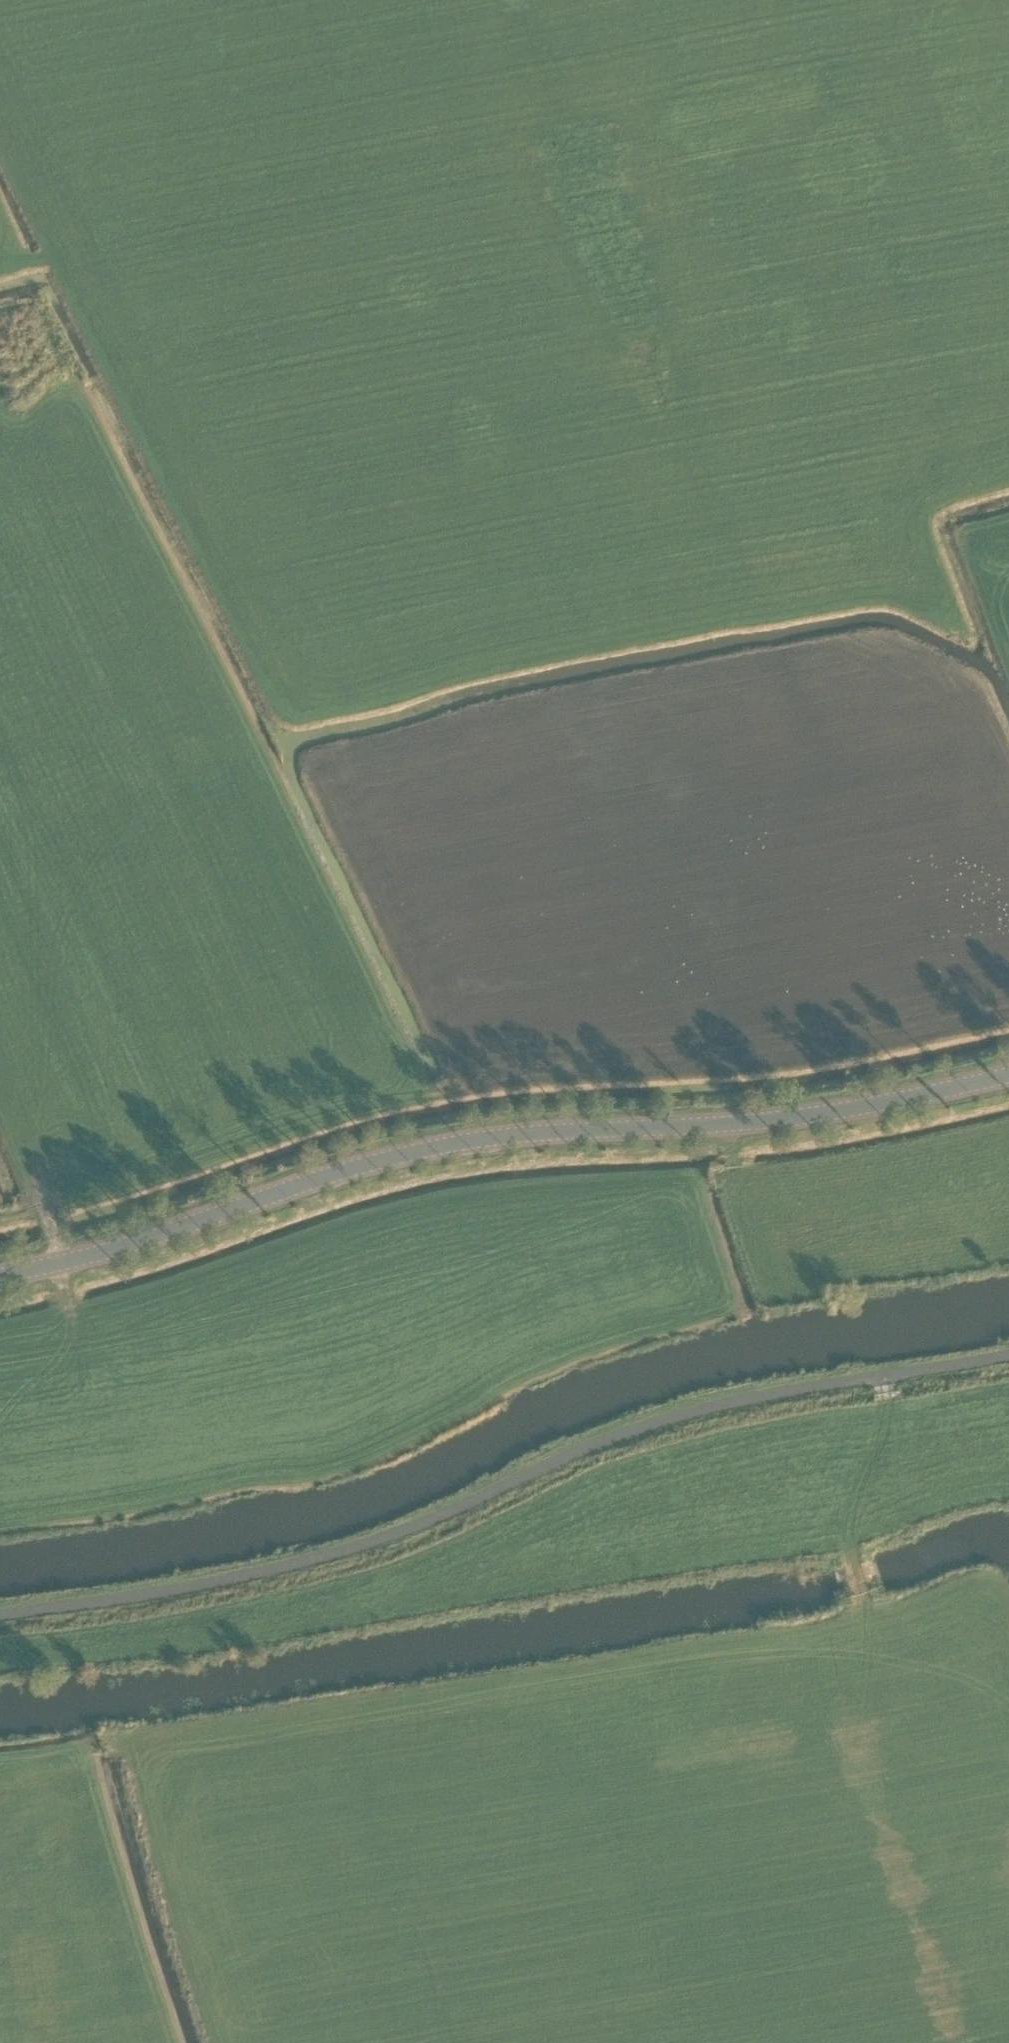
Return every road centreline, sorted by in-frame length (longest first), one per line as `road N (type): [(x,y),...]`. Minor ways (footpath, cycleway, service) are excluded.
road 1 (unclassified): [(0,1613),(149,1593),(340,1553),(562,1458),(711,1407),(1008,1355)]
road 2 (secondary): [(0,1275),(73,1260),(425,1149),(502,1137),(767,1122),(1008,1073)]

